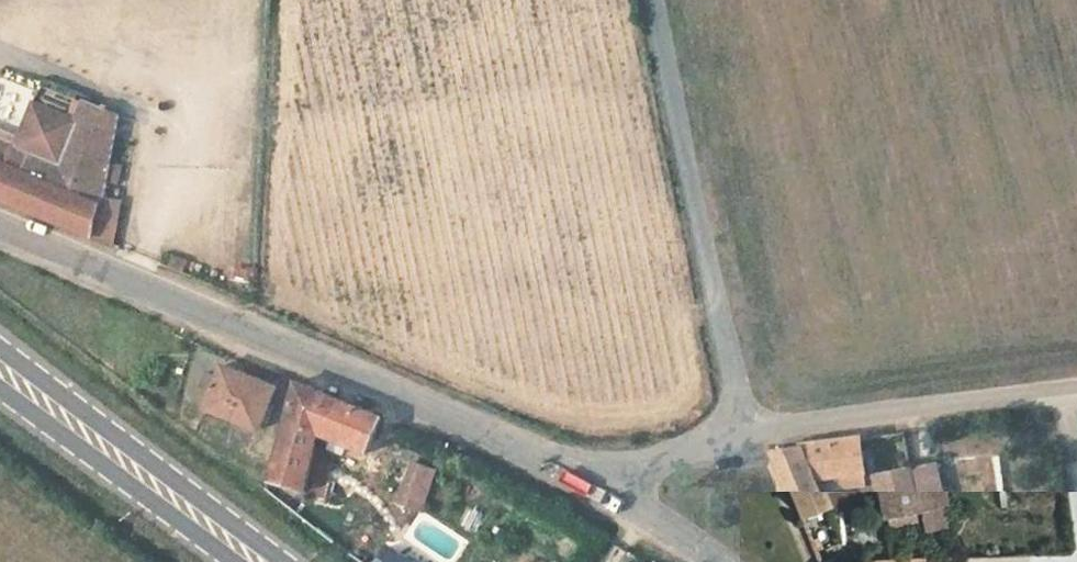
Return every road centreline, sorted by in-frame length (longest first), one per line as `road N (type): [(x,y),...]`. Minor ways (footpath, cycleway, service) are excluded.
road 1 (residential): [(599,482),(0,229)]
road 2 (unclassified): [(652,0),(744,432)]
road 3 (unclassified): [(744,432),(1076,388)]
road 4 (primary): [(0,373),(254,561)]
road 5 (unclassified): [(599,482),(744,432)]
road 6 (residential): [(718,561),(599,482)]

